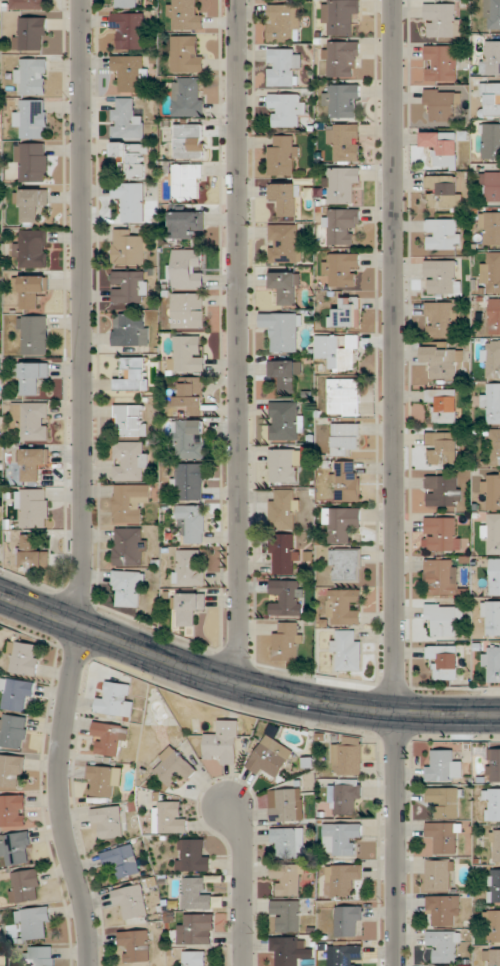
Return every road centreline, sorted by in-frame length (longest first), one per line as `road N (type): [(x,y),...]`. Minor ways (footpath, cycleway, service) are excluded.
road 1 (residential): [(90,965),(60,788),(83,562),(81,0)]
road 2 (residential): [(396,712),(393,0)]
road 3 (residential): [(232,682),(240,635),(238,0)]
road 4 (secondary): [(0,595),(210,676),(293,698),(499,715)]
road 5 (residential): [(396,965),(396,712)]
road 6 (residential): [(244,965),(243,844),(227,804)]

